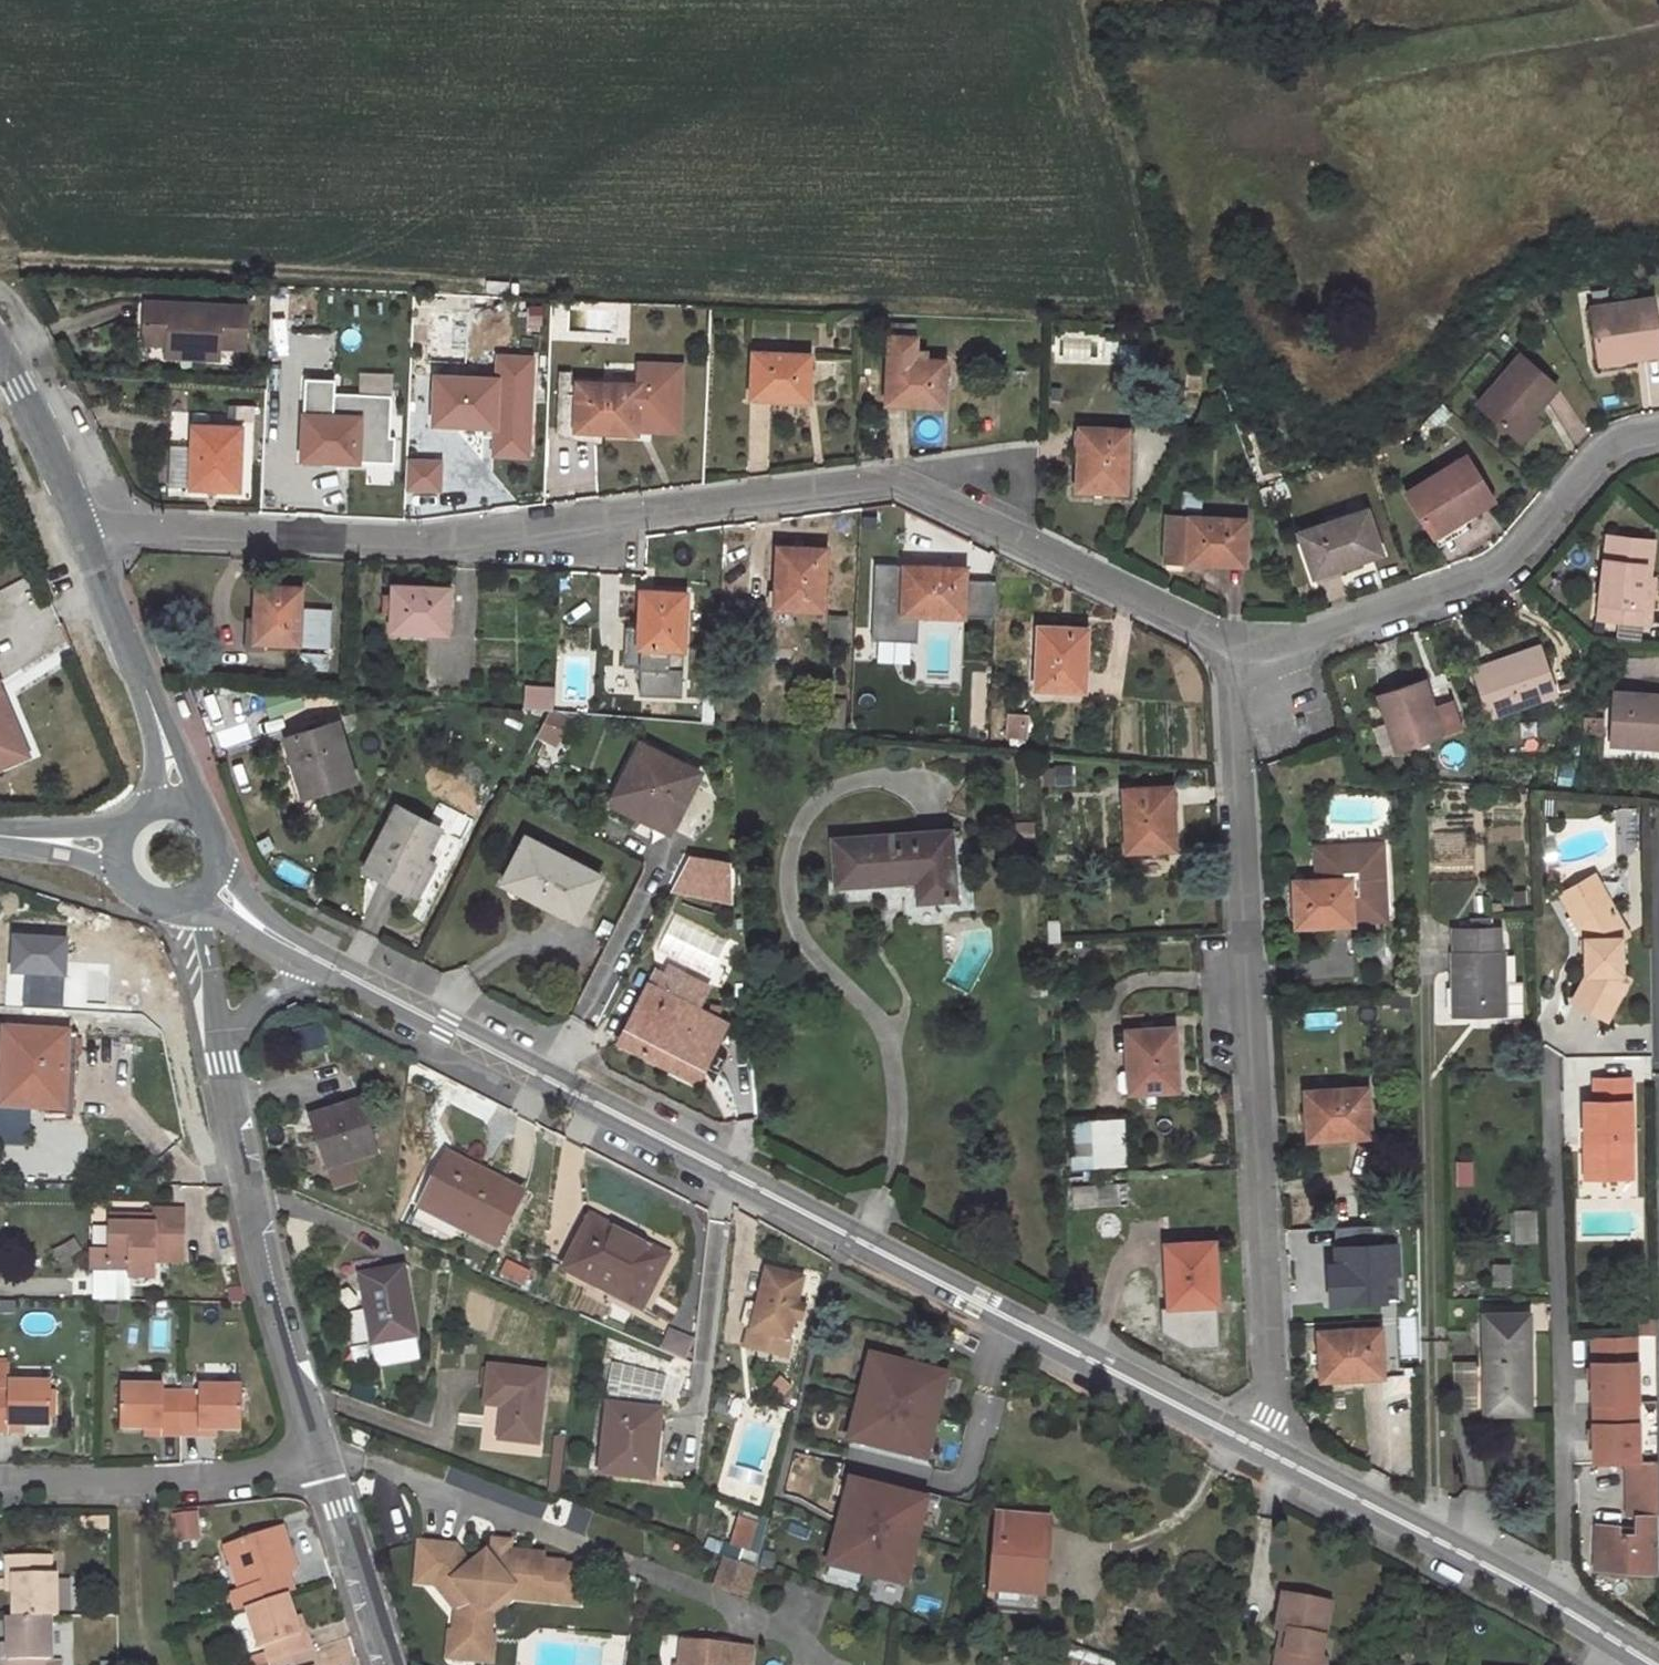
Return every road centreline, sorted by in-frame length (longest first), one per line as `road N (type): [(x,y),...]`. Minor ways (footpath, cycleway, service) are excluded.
road 1 (residential): [(84,535),(101,530),(433,543),(895,477),(1231,648)]
road 2 (track): [(0,261),(1170,309)]
road 3 (tertiary): [(1261,1448),(328,964)]
road 4 (residential): [(1261,1448),(1273,1419),(1231,648)]
road 5 (track): [(1424,1533),(1435,1494),(1423,990)]
road 6 (residential): [(1231,648),(1311,646),(1497,579),(1600,464),(1658,443)]
road 7 (unclassified): [(323,1459),(263,1268),(222,1061)]
road 8 (tertiary): [(1615,1640),(1261,1448)]
road 9 (residential): [(0,1477),(264,1473),(323,1459)]
road 10 (tertiary): [(174,805),(172,767),(84,535)]
road 11 (unclassified): [(395,1664),(323,1459)]
road 12 (tertiary): [(84,535),(0,357)]
road 13 (unclassified): [(222,1061),(183,895)]
road 14 (tertiary): [(328,964),(258,925),(207,877)]
road 15 (unclassified): [(222,1061),(237,1024),(267,996),(328,964)]
road 16 (unclassified): [(124,849),(0,836)]

